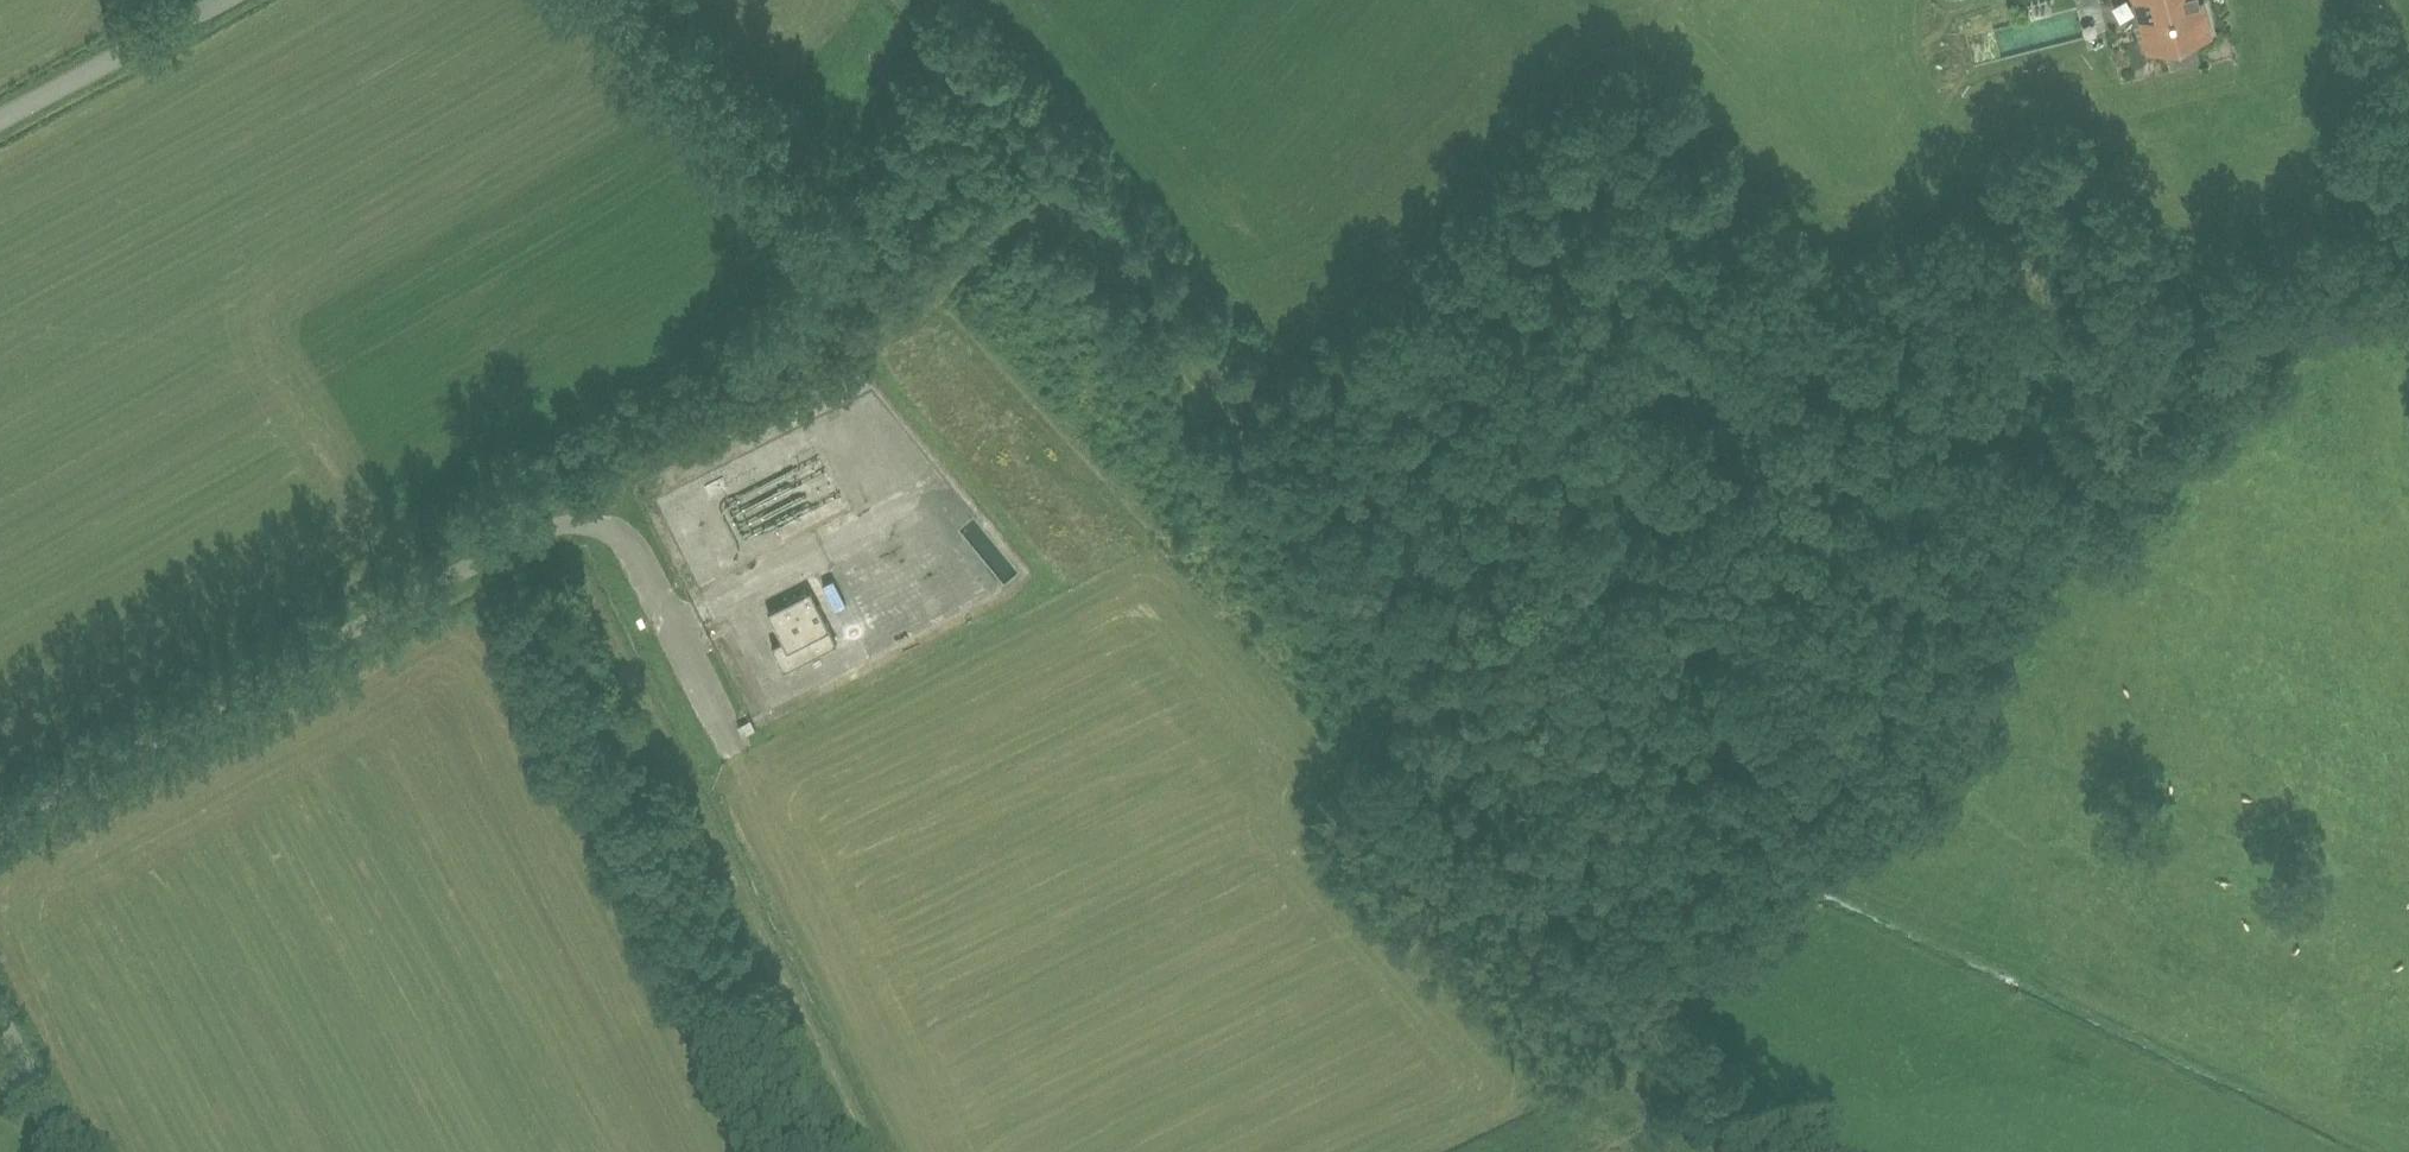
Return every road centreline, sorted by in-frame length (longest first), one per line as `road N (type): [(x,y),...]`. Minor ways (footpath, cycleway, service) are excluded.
road 1 (unclassified): [(0,122),(229,0)]
road 2 (unclassified): [(80,1151),(0,1007)]
road 3 (unclassified): [(2408,127),(2391,44),(2369,0)]

